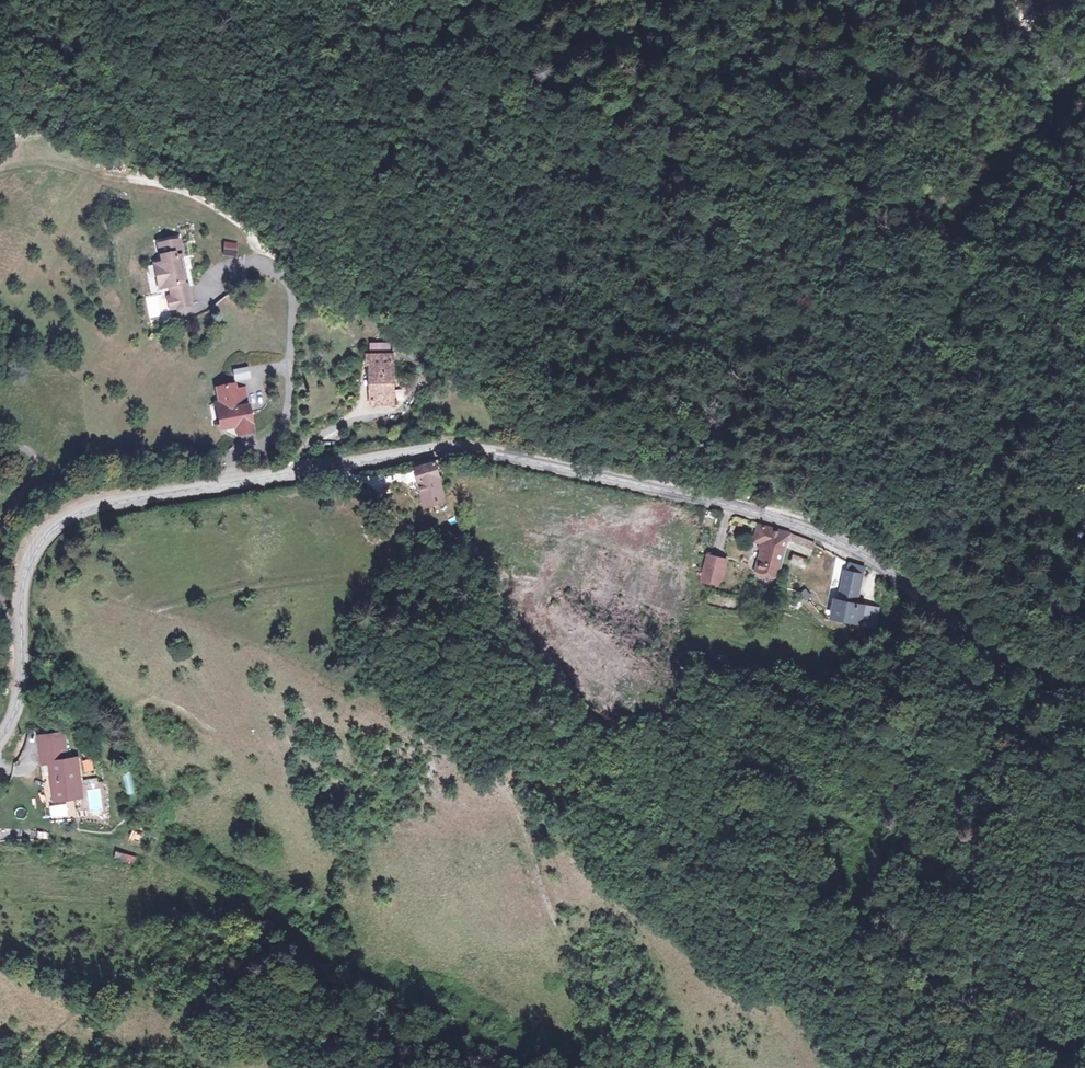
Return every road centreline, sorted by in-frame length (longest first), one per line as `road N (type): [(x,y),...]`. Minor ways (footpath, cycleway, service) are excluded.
road 1 (tertiary): [(1084,691),(983,643),(836,541),(680,494),(468,448),(113,500),(67,517),(35,554),(20,694),(0,735)]
road 2 (track): [(680,494),(444,338),(297,229),(121,130),(12,108)]
road 3 (track): [(342,463),(396,523),(456,655),(513,805),(594,1067)]
road 4 (track): [(133,176),(215,205),(244,229),(260,266)]

